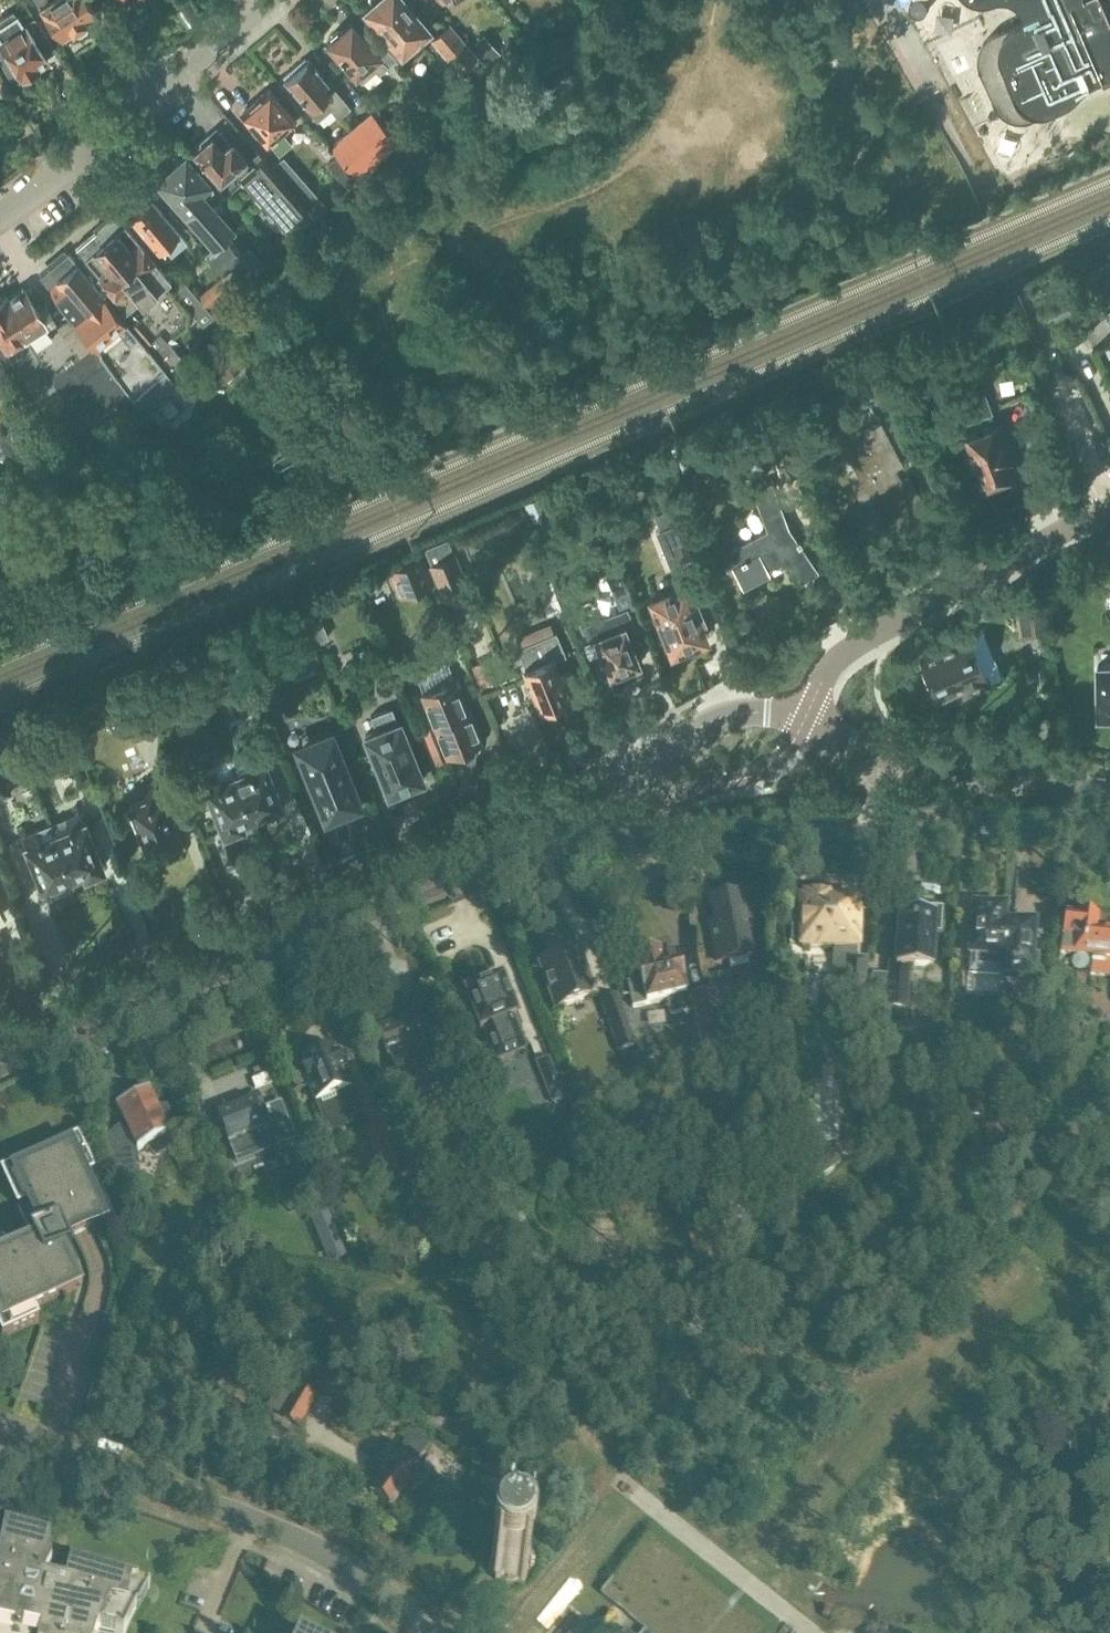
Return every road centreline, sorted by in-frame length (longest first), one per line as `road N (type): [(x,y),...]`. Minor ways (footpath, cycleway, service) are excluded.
road 1 (tertiary): [(0,1033),(452,852),(695,731),(739,714),(805,716)]
road 2 (residential): [(425,1632),(371,1583),(315,1547),(0,1433)]
road 3 (tertiary): [(805,716),(842,655),(1109,501)]
road 4 (residential): [(0,215),(277,0)]
road 5 (tertiary): [(1109,798),(1038,777),(879,750),(805,716)]

